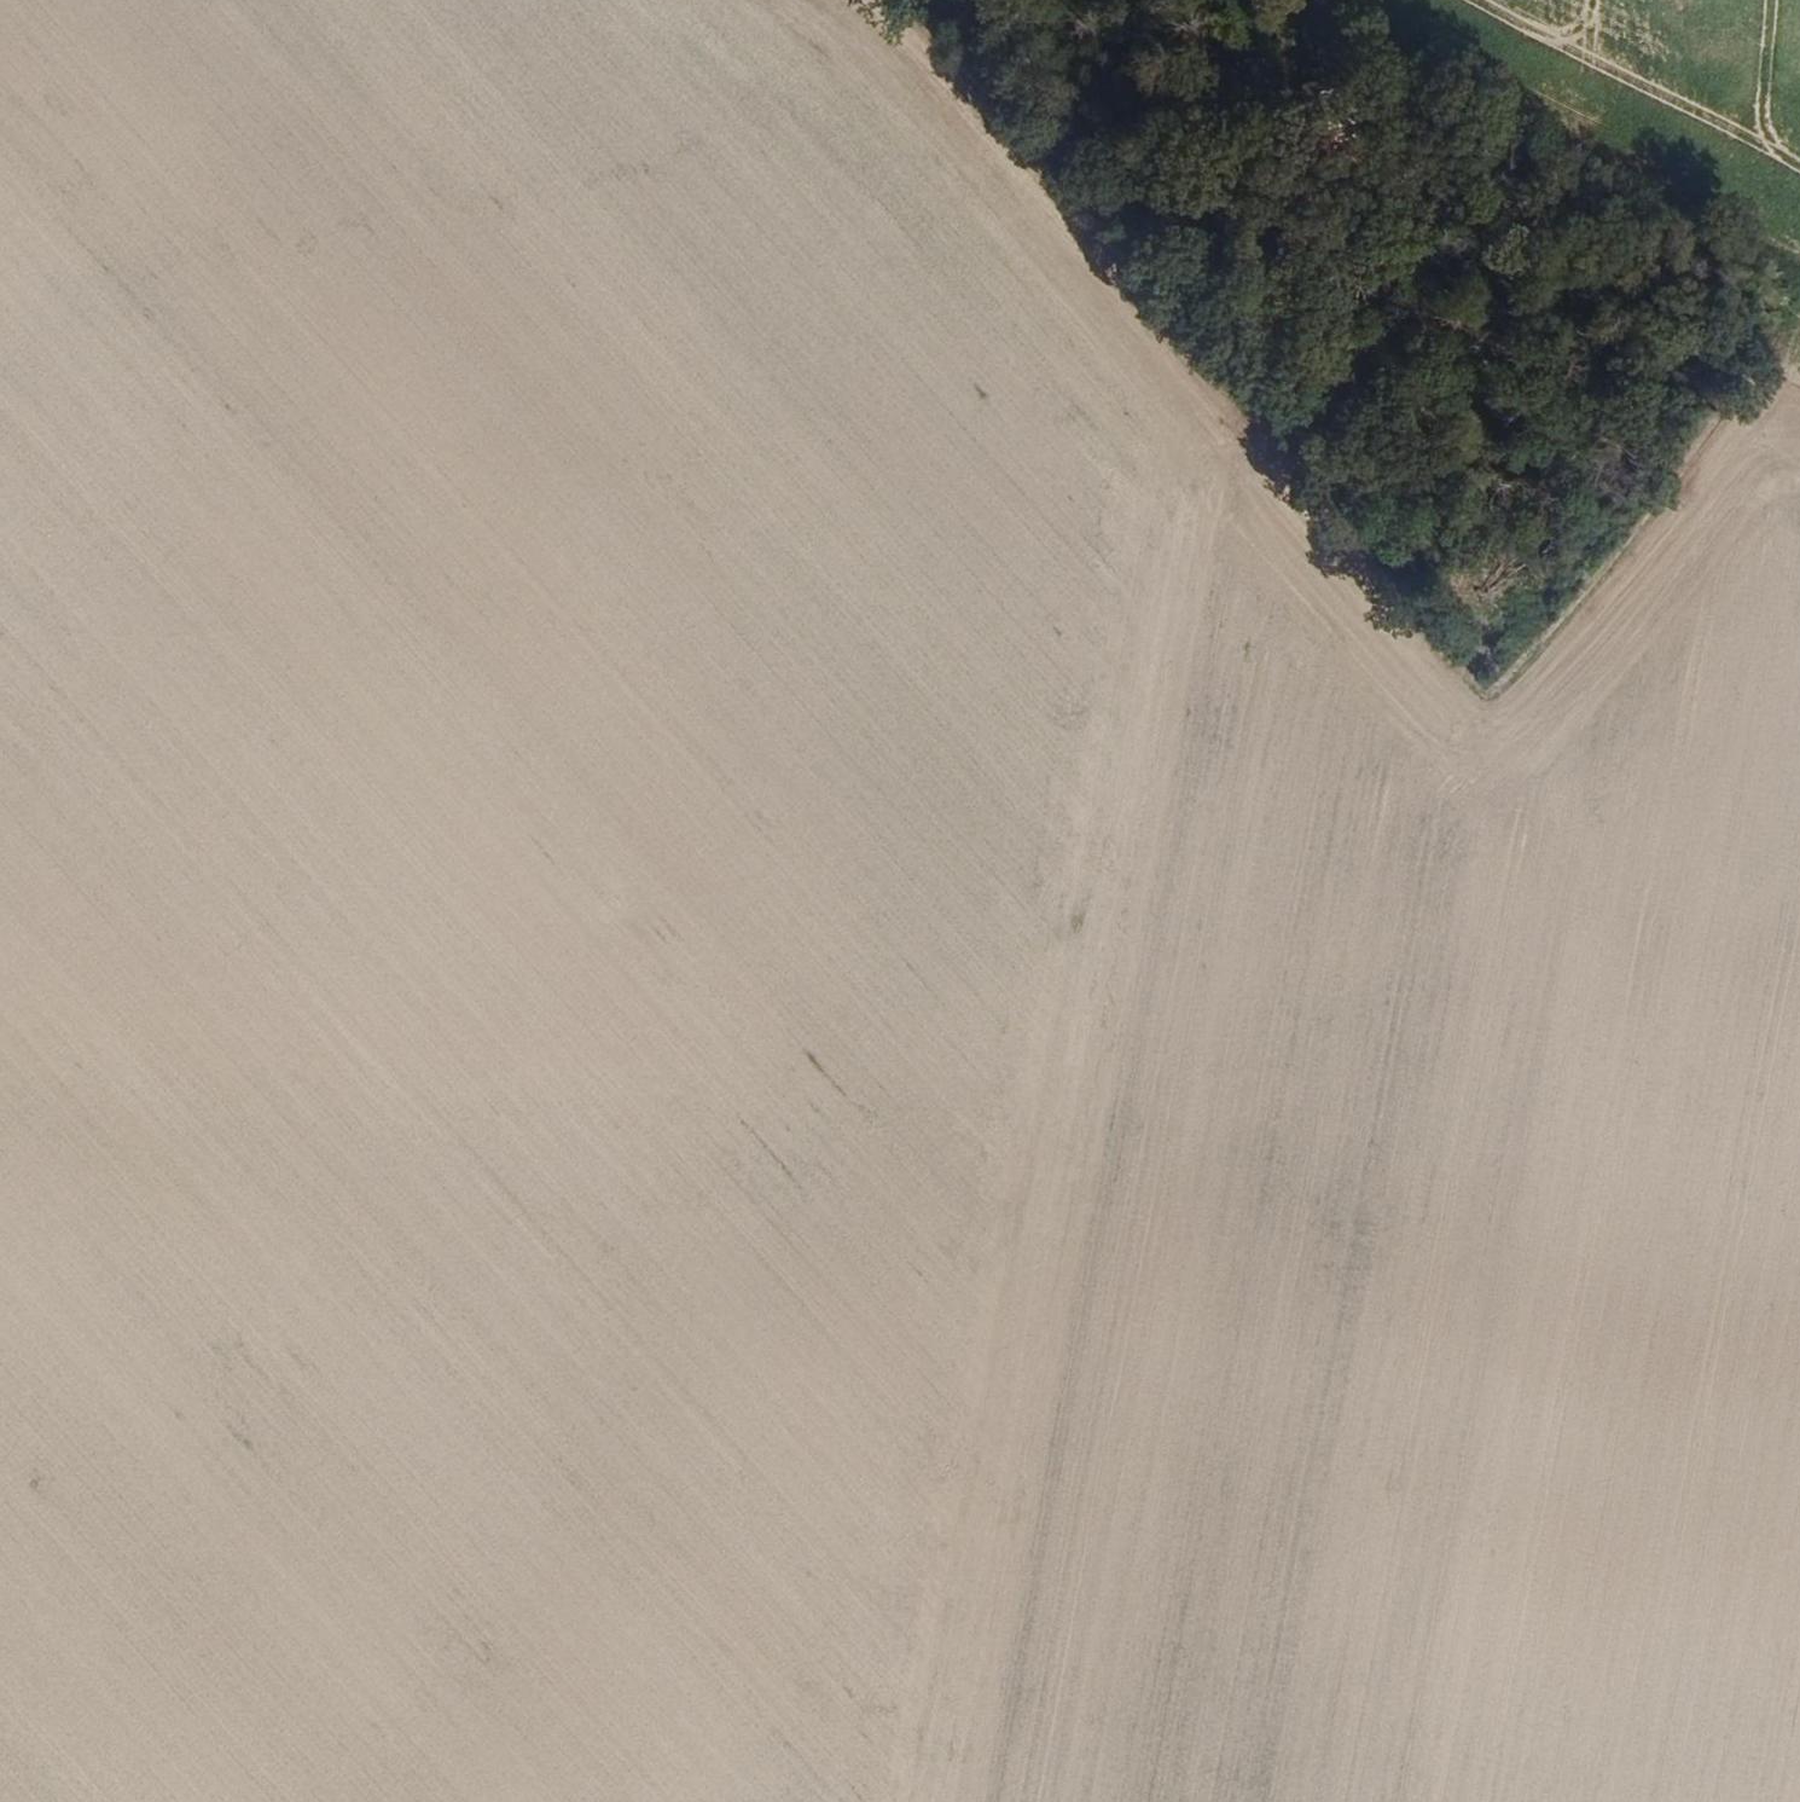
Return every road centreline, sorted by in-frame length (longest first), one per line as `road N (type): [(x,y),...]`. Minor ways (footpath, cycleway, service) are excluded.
road 1 (track): [(1403,0),(1799,367)]

